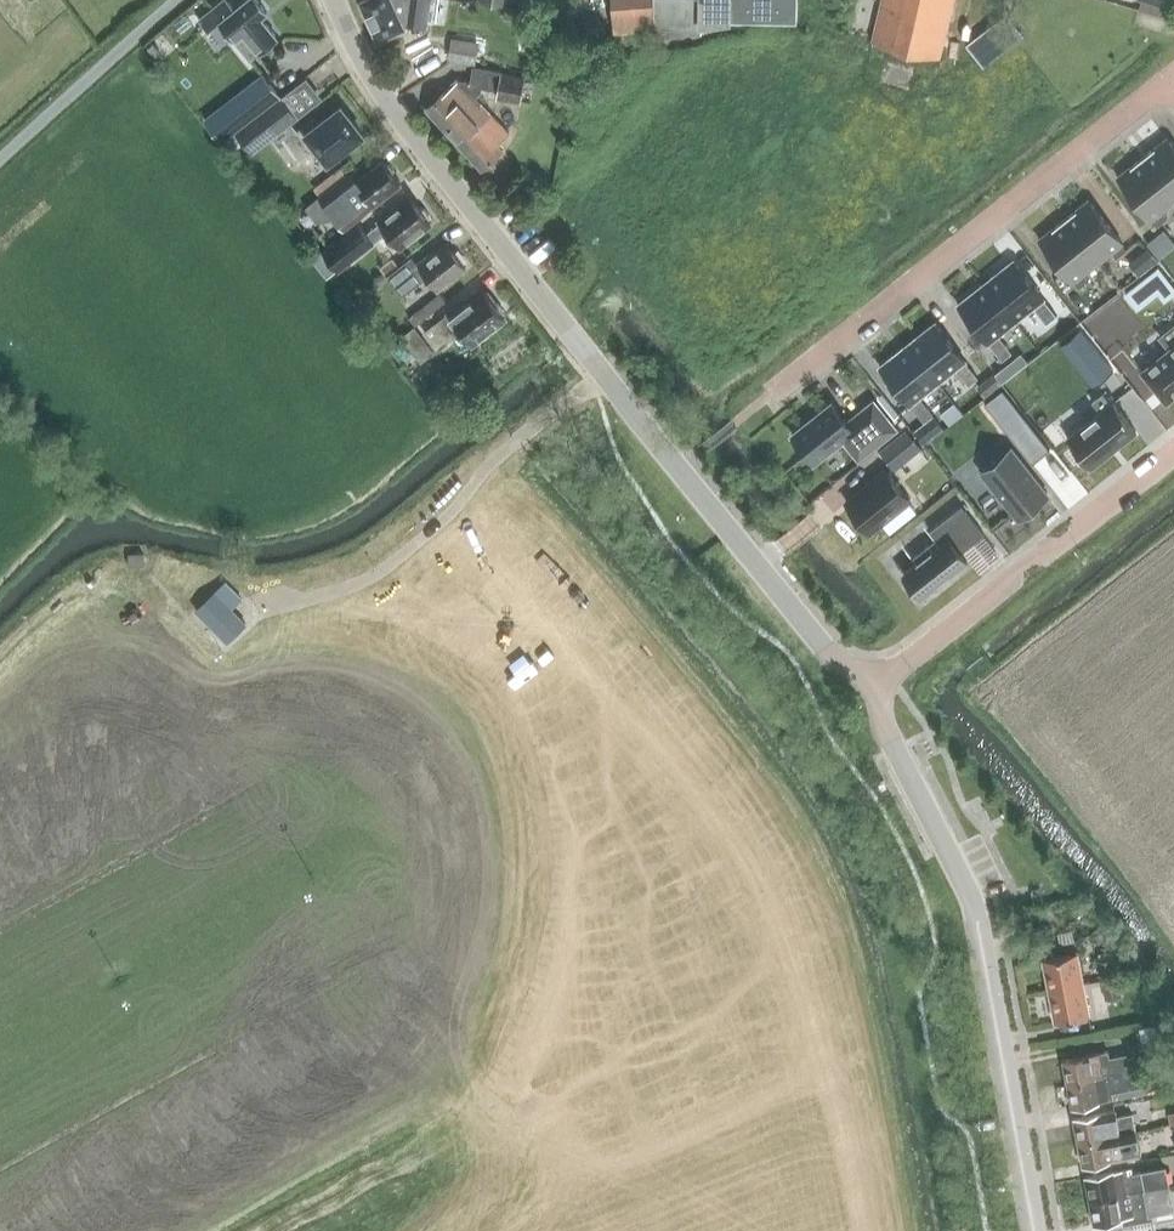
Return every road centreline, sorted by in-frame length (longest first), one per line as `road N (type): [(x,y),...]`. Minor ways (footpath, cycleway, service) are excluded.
road 1 (tertiary): [(874,686),(829,655),(405,124),(335,0)]
road 2 (tertiary): [(1033,1230),(977,922),(887,734),(874,686)]
road 3 (residential): [(776,390),(1169,80)]
road 4 (residential): [(874,686),(1173,450)]

